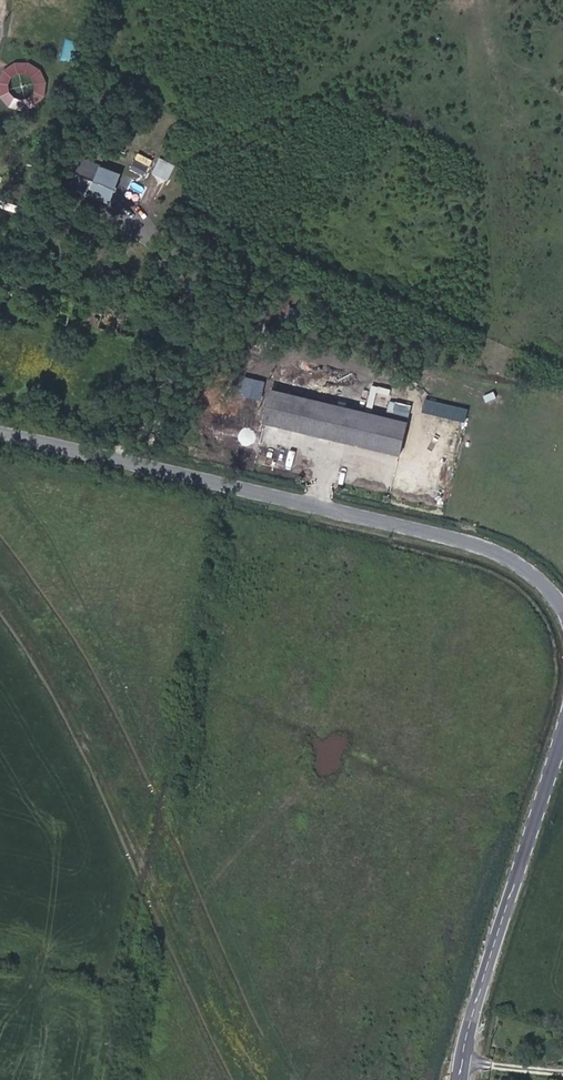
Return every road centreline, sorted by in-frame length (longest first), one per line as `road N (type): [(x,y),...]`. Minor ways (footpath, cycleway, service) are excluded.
road 1 (unclassified): [(562,609),(530,570),(488,550),(0,430)]
road 2 (tertiary): [(0,584),(60,665),(258,1079)]
road 3 (unclassified): [(562,732),(474,1006),(459,1079)]

